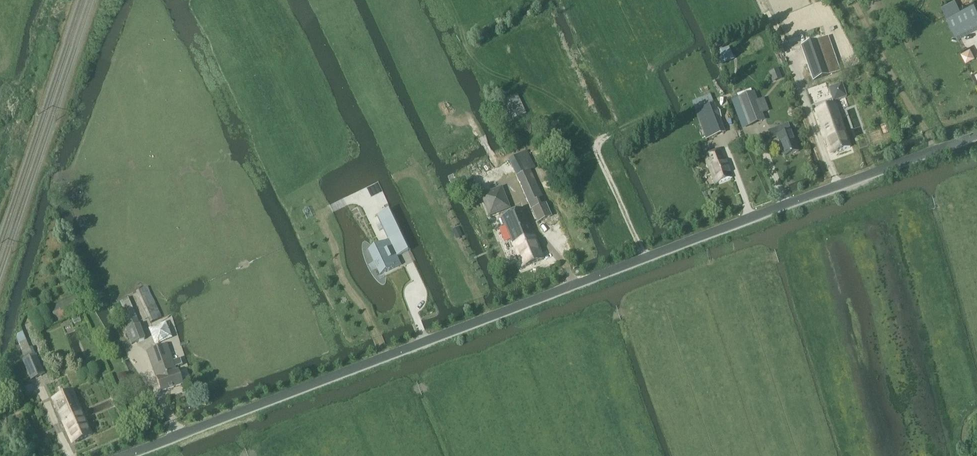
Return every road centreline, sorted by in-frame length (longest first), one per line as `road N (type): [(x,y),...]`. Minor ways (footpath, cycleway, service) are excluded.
road 1 (unclassified): [(127,455),(976,136)]
road 2 (track): [(976,223),(944,201),(845,222),(785,254),(706,271),(633,310),(561,327),(428,385),(303,421),(258,453),(239,455)]

